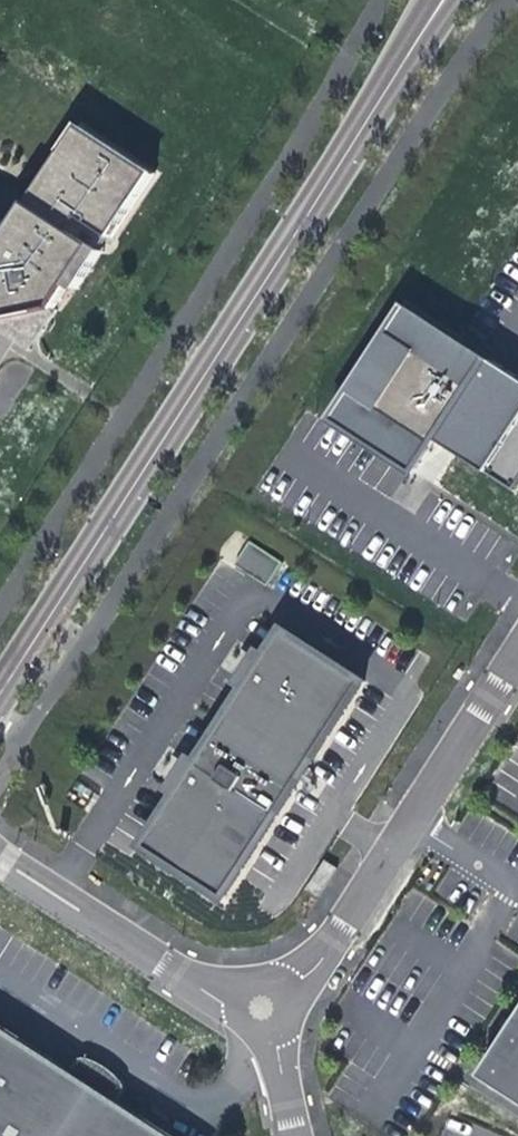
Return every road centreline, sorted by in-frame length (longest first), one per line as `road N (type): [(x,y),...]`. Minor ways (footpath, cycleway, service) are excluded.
road 1 (tertiary): [(0,692),(441,0)]
road 2 (unclassified): [(517,650),(306,982),(263,1009)]
road 3 (unclassified): [(263,1009),(223,1000),(0,856)]
road 4 (unclassified): [(263,1009),(294,1135)]

